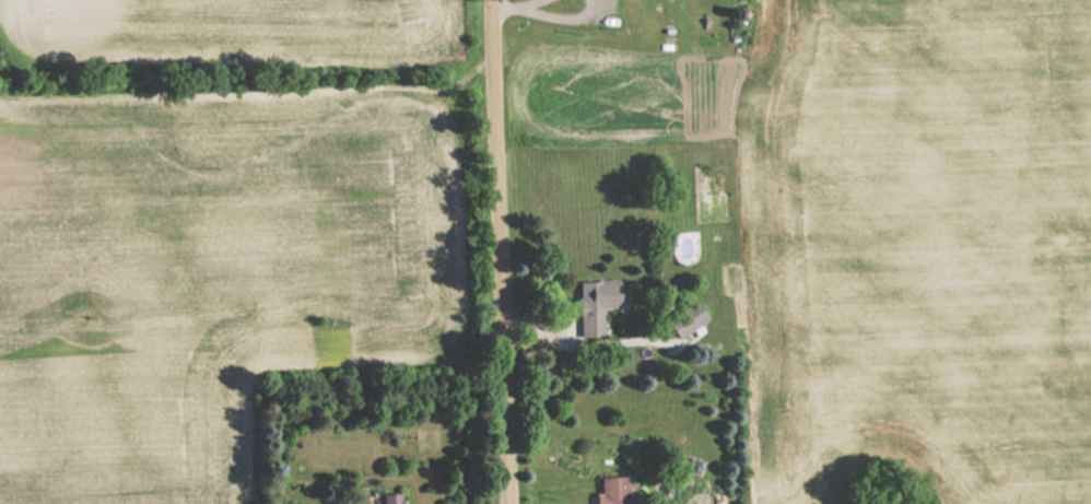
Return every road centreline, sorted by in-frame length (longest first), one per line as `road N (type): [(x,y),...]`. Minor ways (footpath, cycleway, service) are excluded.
road 1 (residential): [(505,503),(488,0)]

